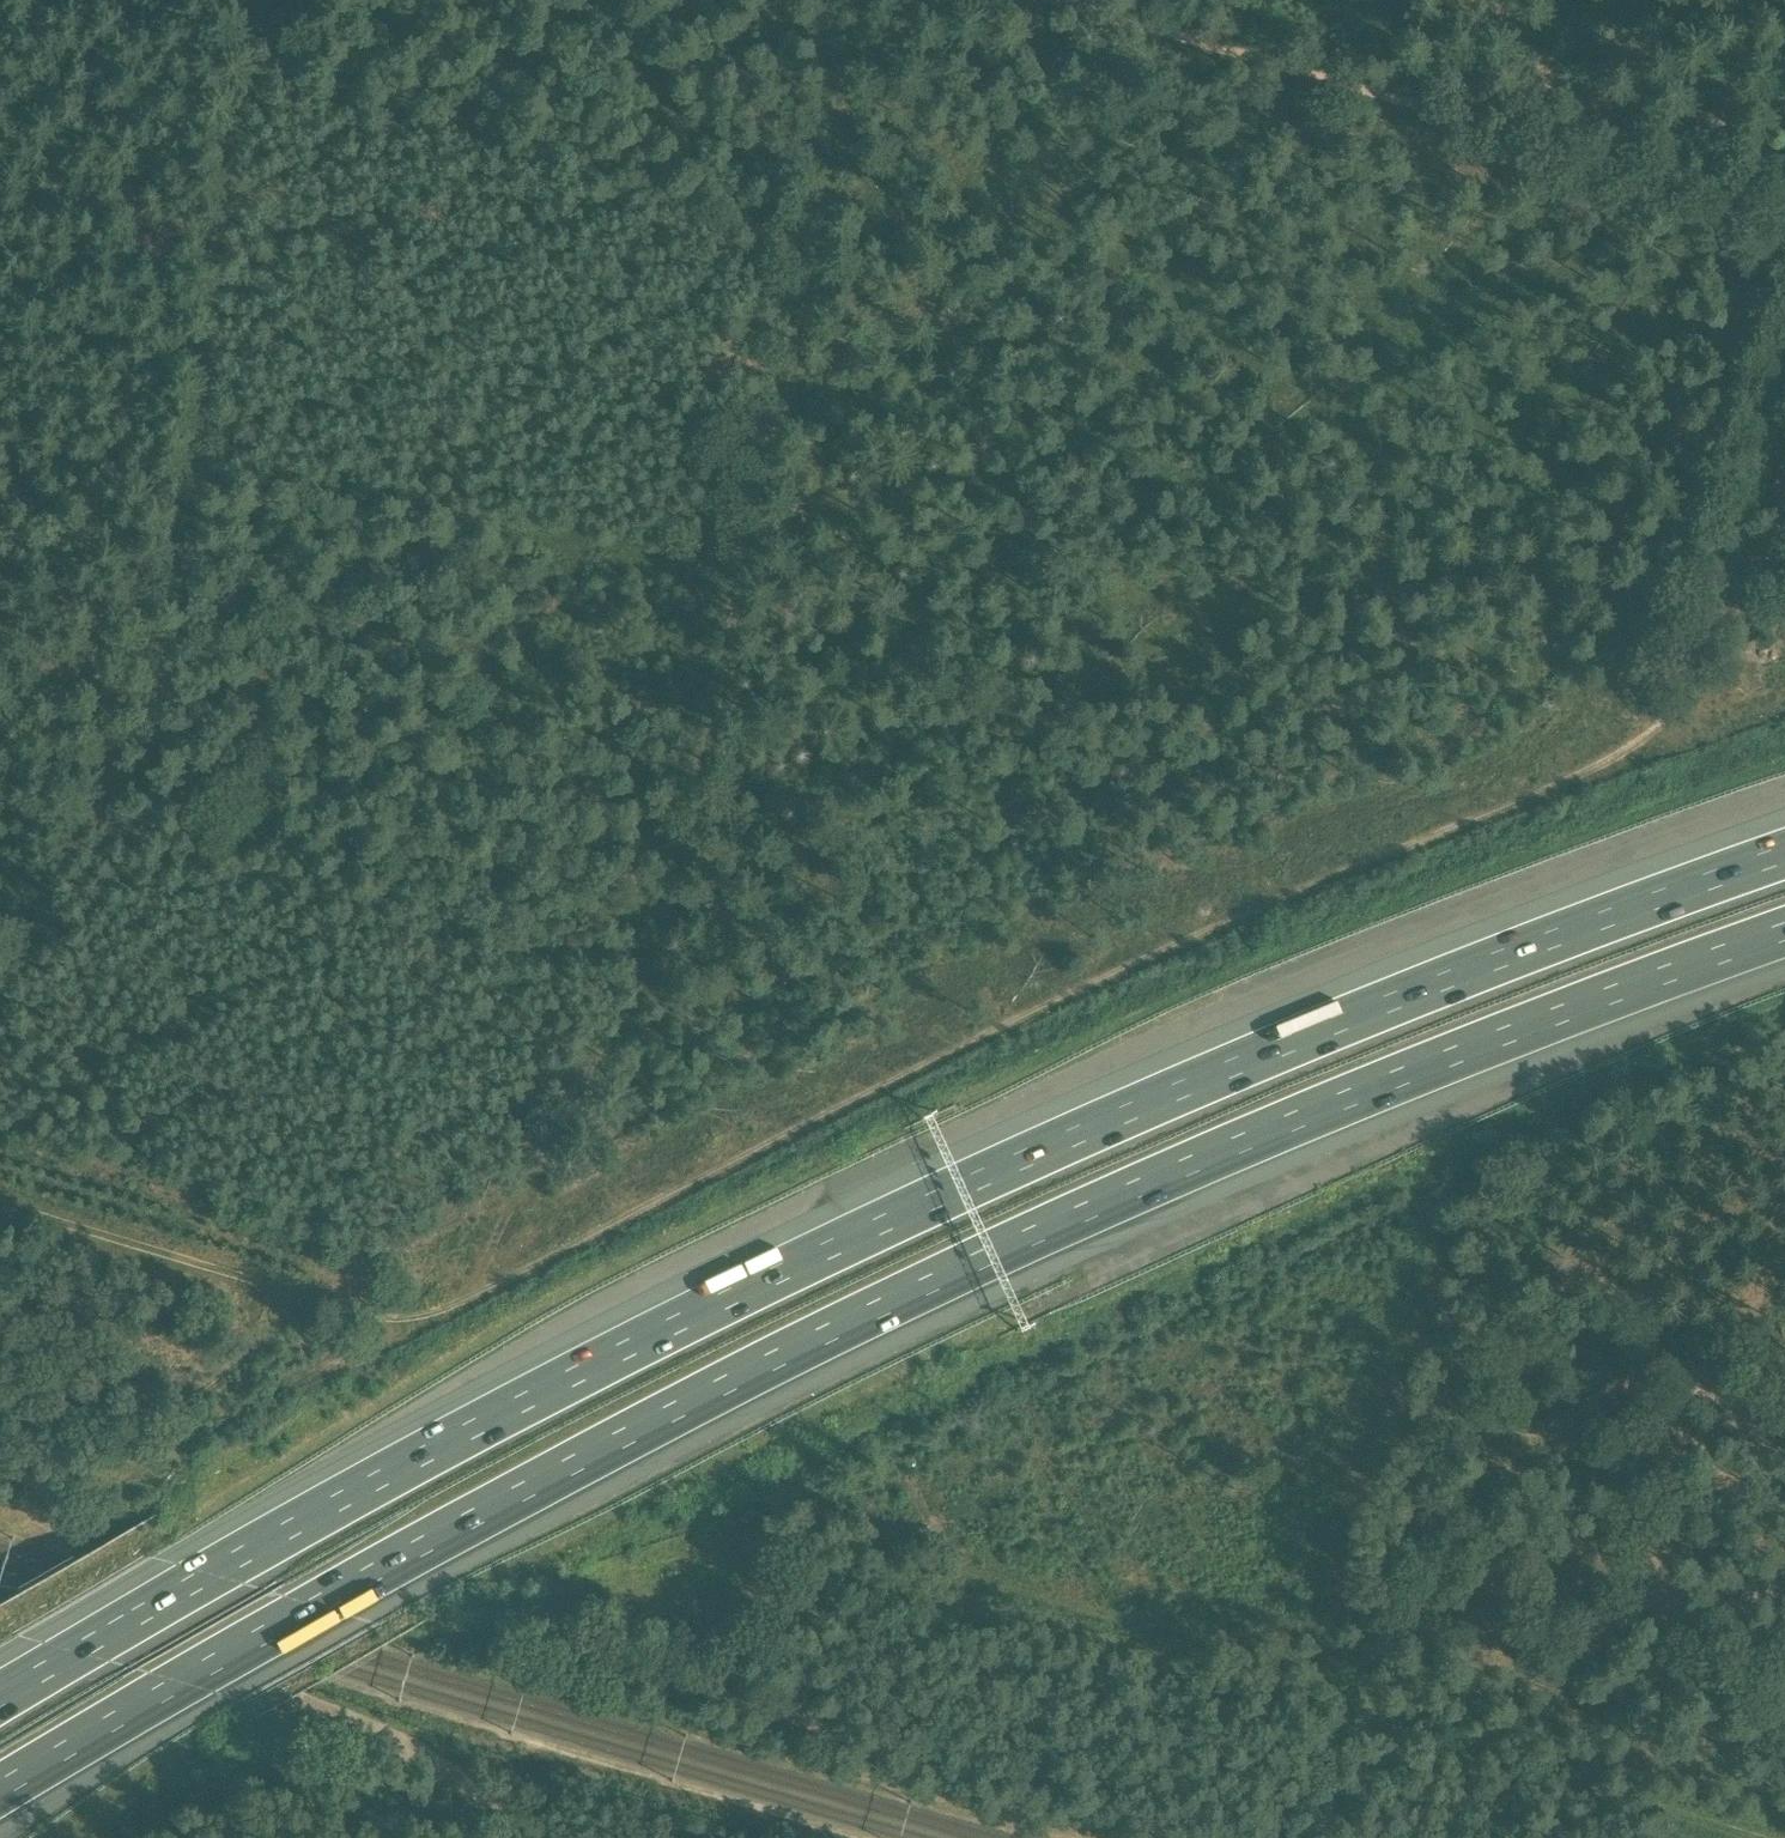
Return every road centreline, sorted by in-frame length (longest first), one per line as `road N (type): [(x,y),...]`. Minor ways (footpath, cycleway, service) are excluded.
road 1 (motorway): [(0,1791),(318,1604),(752,1370),(1251,1139),(1784,935)]
road 2 (motorway): [(1784,849),(1156,1094),(935,1195),(712,1302),(208,1572),(0,1697)]
road 3 (track): [(455,1307),(1113,976),(1608,760),(1669,719),(1686,697),(1771,710)]
road 4 (track): [(858,0),(706,753),(660,929),(641,985),(592,1077),(455,1307)]
road 5 (track): [(1763,1837),(1359,1717),(1355,1696),(1525,1187),(1599,1136),(1784,1082)]
road 6 (track): [(1058,0),(1784,201)]
road 7 (track): [(1359,1717),(759,1540)]
road 8 (track): [(564,1837),(337,1718),(226,1676),(0,1611)]
road 9 (track): [(0,1203),(360,1314),(431,1315),(455,1307)]
road 10 (track): [(1784,385),(1686,697)]
road 11 (track): [(1486,1308),(1784,1375)]

